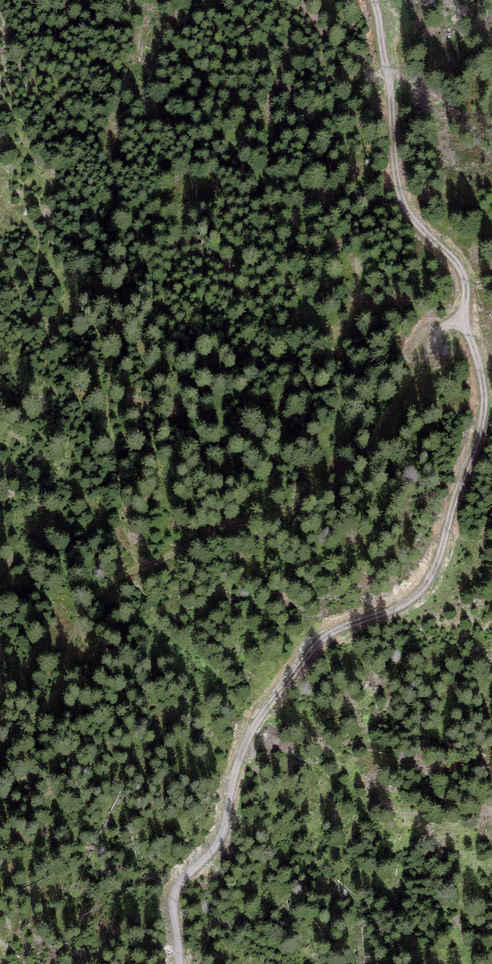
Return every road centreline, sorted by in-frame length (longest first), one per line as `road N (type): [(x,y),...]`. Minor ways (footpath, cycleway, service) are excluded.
road 1 (track): [(374,1),(409,216),(466,284),(462,320),(484,383),(480,431),(432,576),(403,604),(313,647),(251,730),(235,768),(222,838),(182,878),(177,963)]
road 2 (track): [(462,320),(444,330),(341,477),(279,516),(110,584),(84,611),(54,695),(30,715)]

